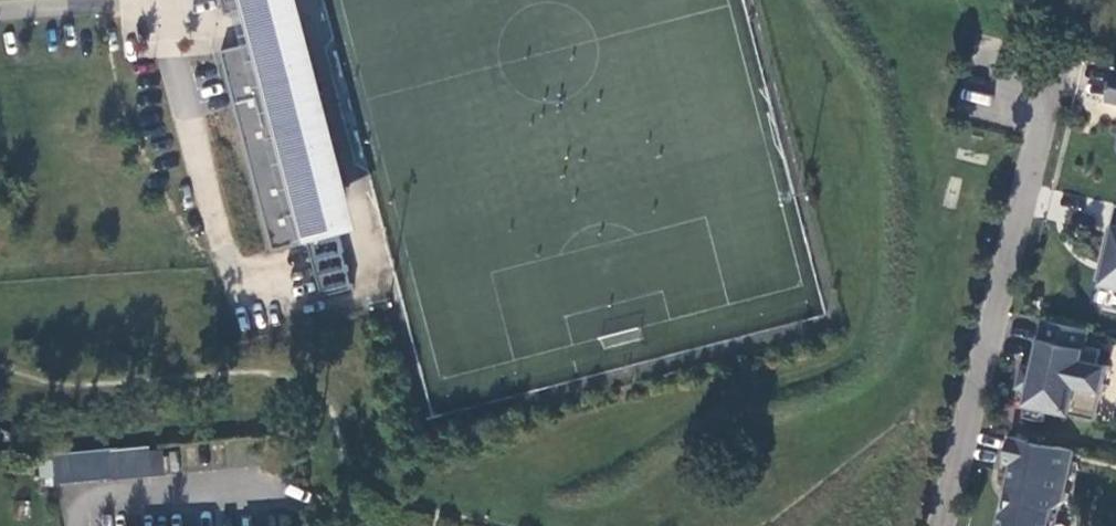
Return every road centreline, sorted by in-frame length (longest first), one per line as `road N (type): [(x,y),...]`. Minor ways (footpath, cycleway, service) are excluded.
road 1 (residential): [(942,525),(1052,79)]

